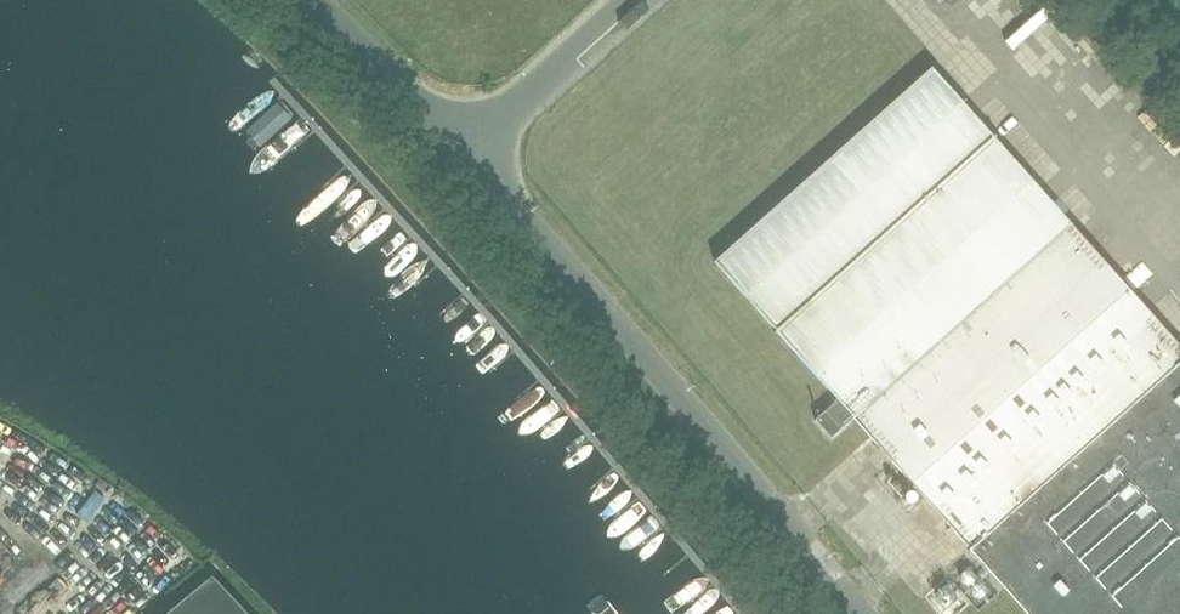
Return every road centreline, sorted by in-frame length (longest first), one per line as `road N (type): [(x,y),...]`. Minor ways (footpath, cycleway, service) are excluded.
road 1 (unclassified): [(853,613),(462,152)]
road 2 (unclassified): [(462,152),(630,0)]
road 3 (unclassified): [(462,152),(304,0)]

